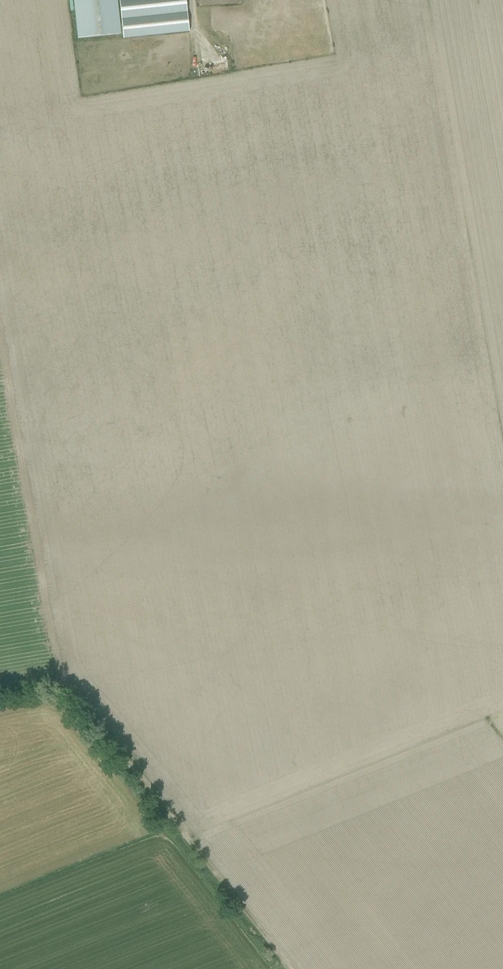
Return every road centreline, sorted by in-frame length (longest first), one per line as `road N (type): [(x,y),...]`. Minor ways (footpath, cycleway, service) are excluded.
road 1 (track): [(281,968),(53,686),(0,696)]

